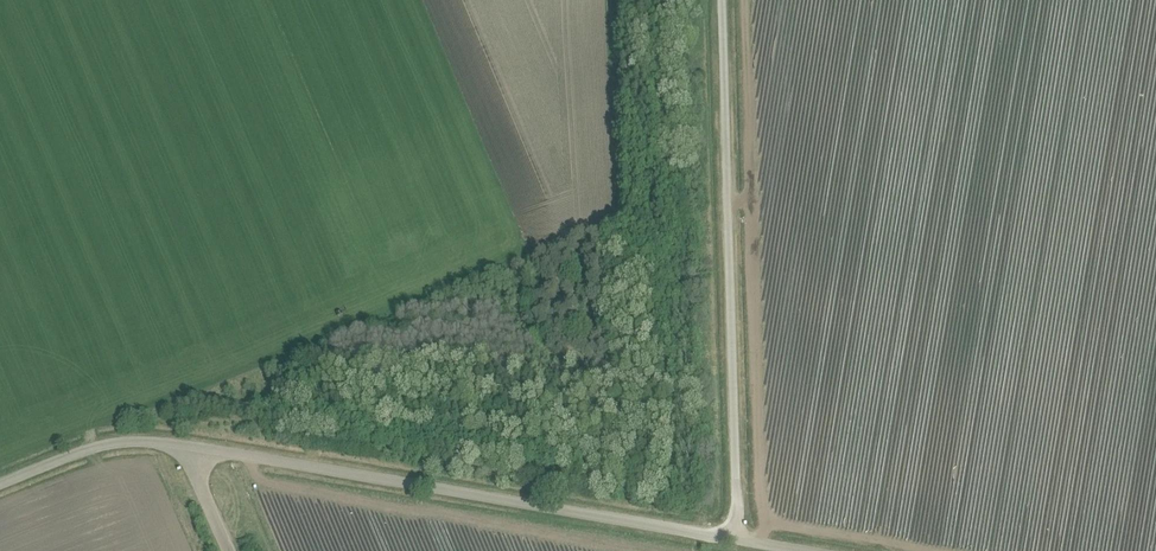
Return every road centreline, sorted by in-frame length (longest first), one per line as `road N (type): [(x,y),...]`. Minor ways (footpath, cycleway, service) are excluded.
road 1 (unclassified): [(733,539),(189,446)]
road 2 (unclassified): [(733,539),(722,0)]
road 3 (unclassified): [(0,484),(100,446),(189,446)]

